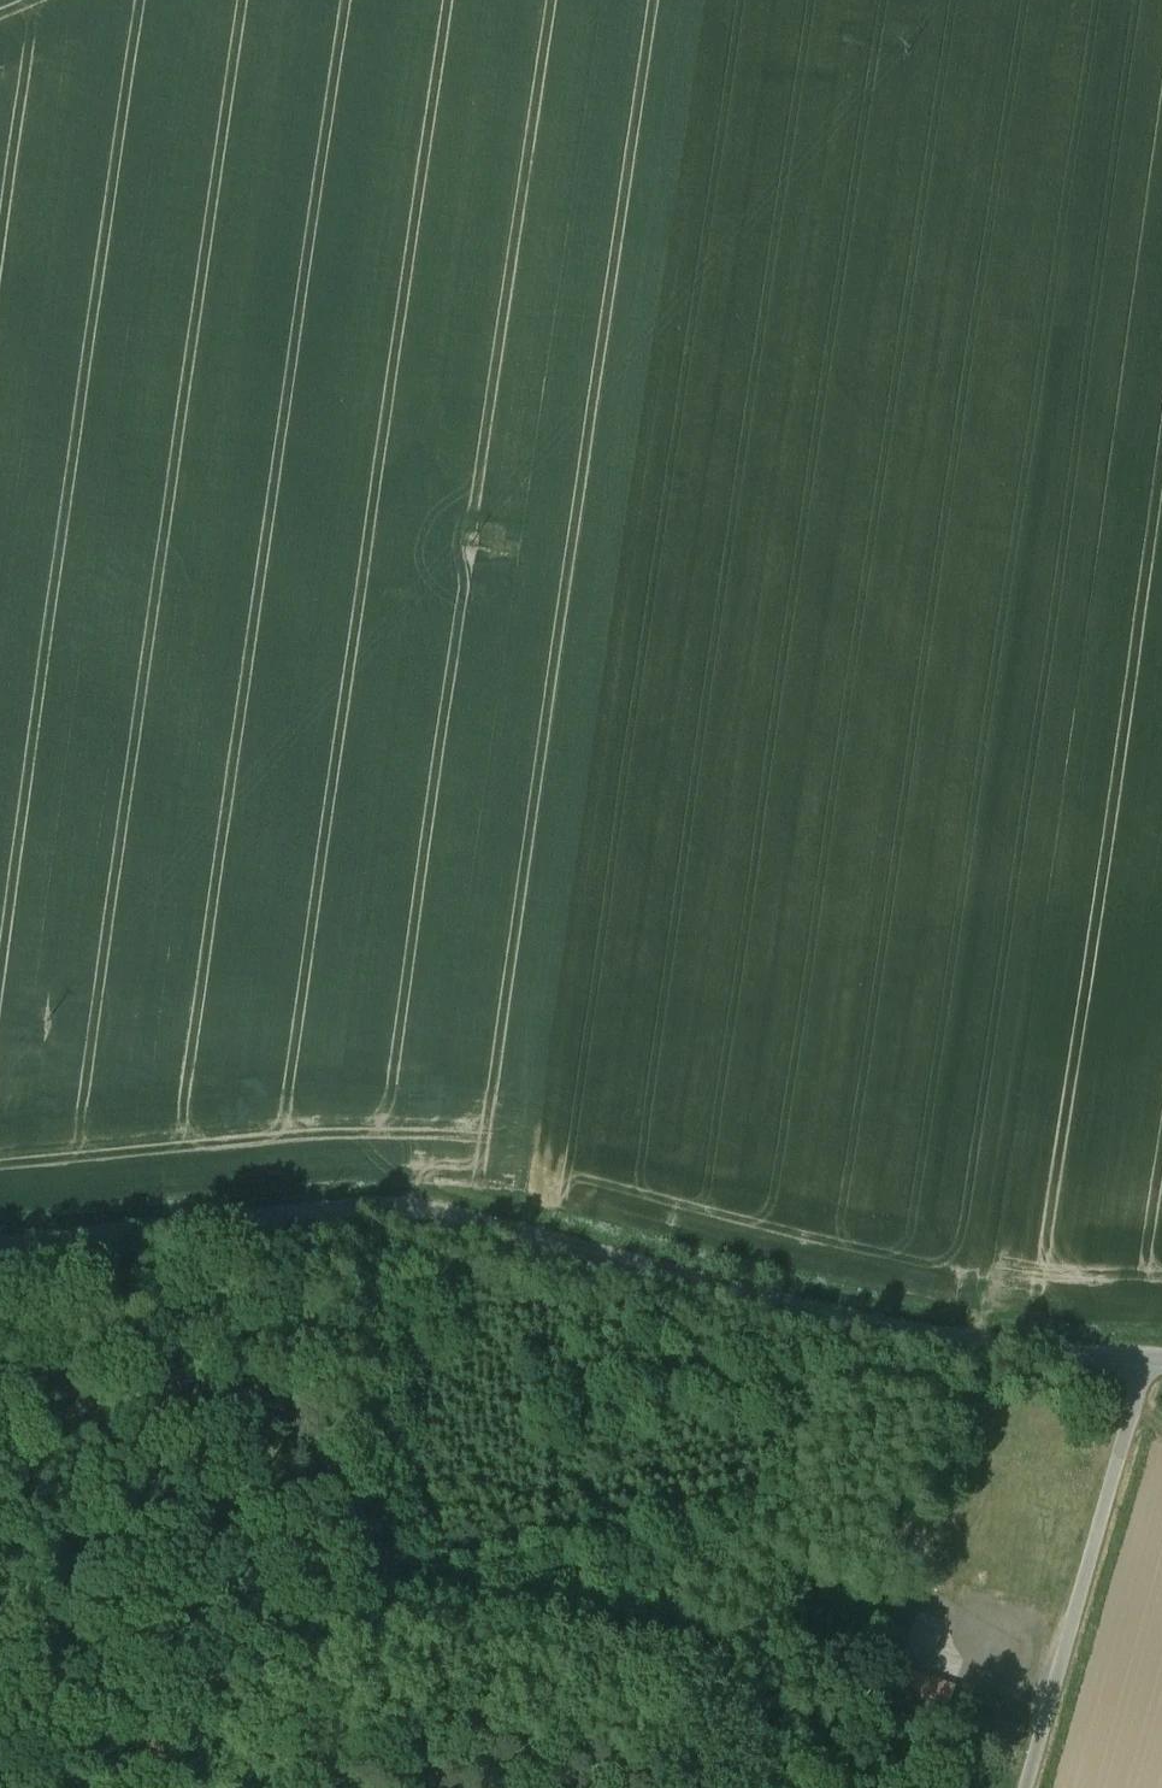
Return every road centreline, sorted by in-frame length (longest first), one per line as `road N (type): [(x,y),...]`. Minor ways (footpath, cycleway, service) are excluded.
road 1 (unclassified): [(0,1240),(371,1206),(510,1216),(768,1289),(910,1316),(1152,1347)]
road 2 (unclassified): [(1152,1347),(1022,1787)]

